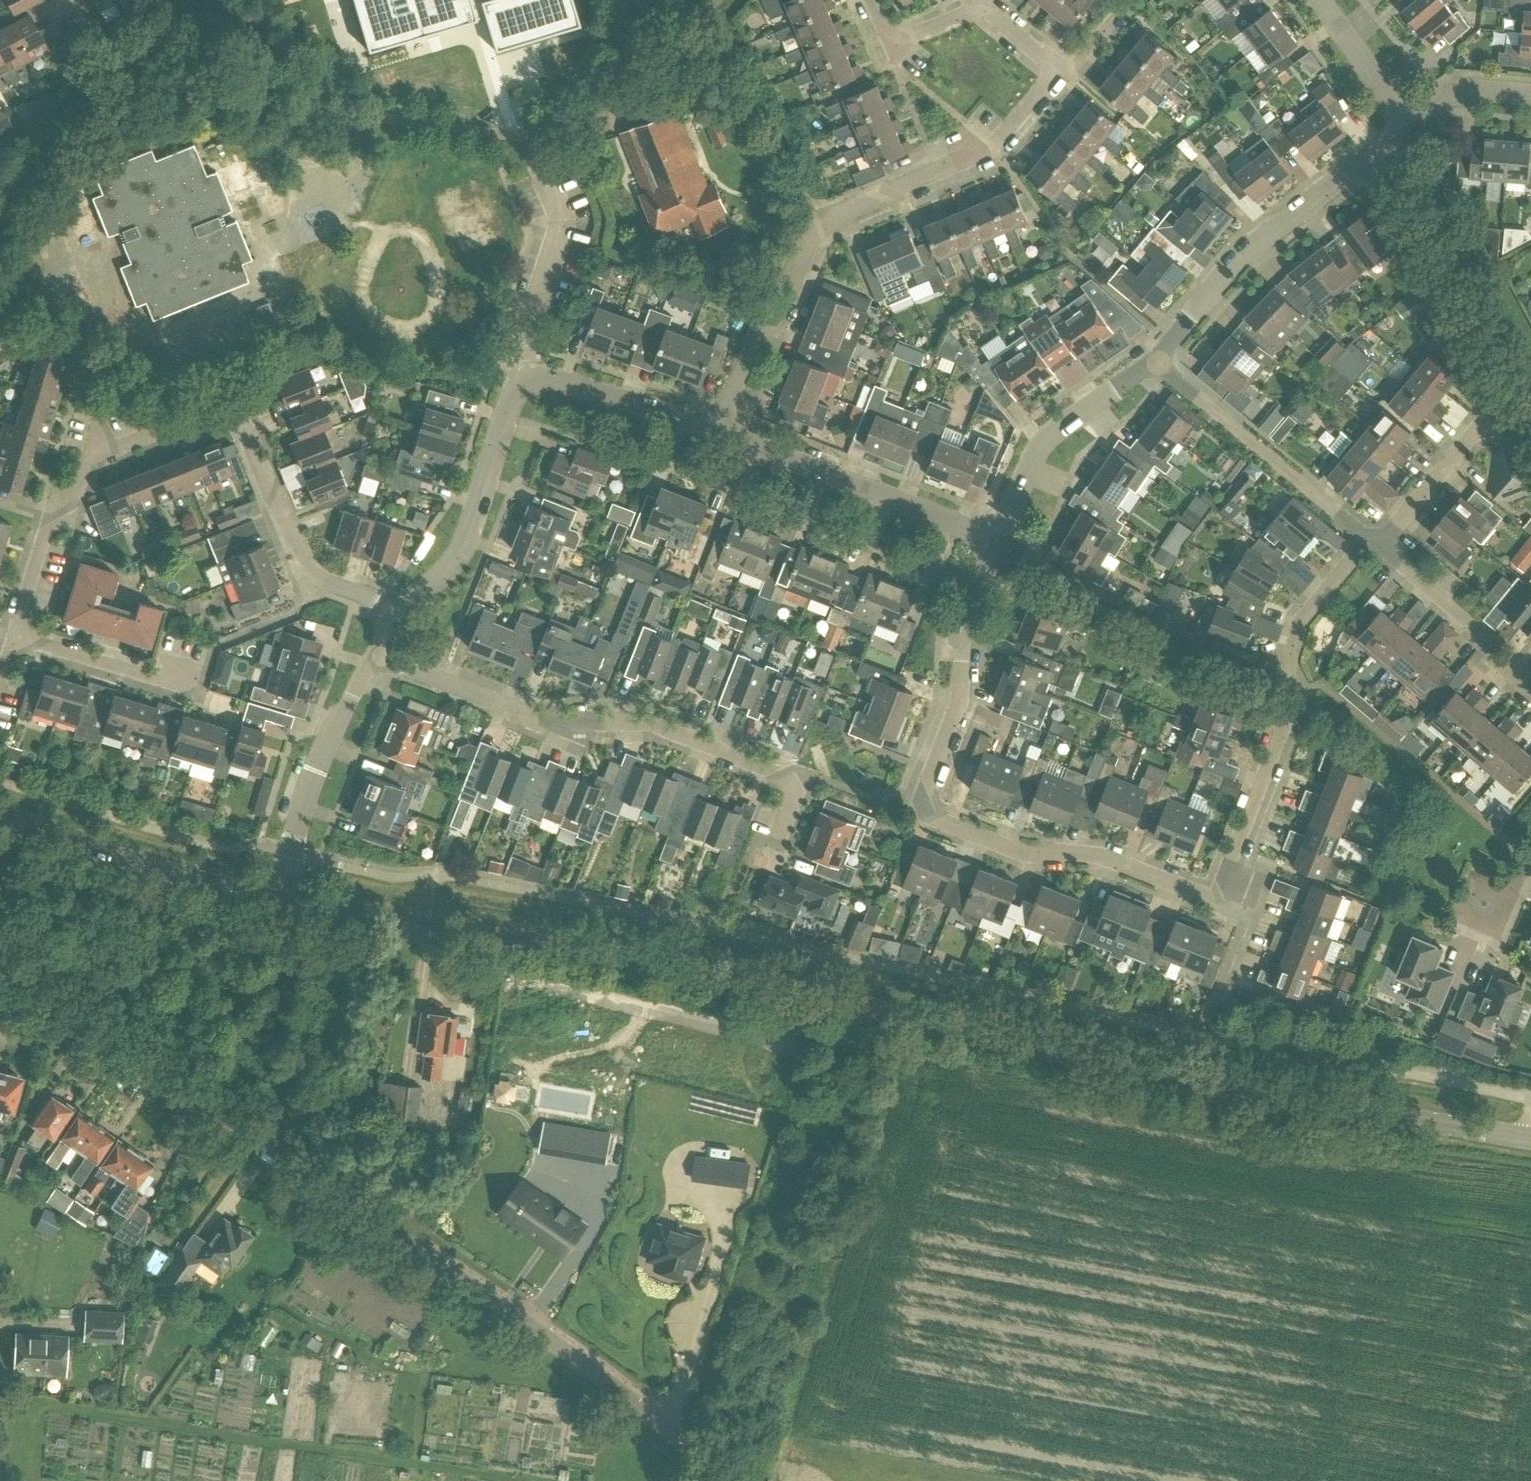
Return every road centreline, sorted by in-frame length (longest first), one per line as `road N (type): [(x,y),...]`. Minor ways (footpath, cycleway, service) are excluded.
road 1 (secondary): [(1530,1133),(276,900)]
road 2 (residential): [(984,538),(963,681),(924,796),(932,816),(1038,856),(1095,853),(1221,897),(1292,711),(1295,647),(1307,611),(1374,545)]
road 3 (unclassified): [(716,1480),(651,1412),(0,958)]
road 4 (residential): [(13,640),(51,518),(77,504),(95,456),(238,407),(307,581),(389,606)]
road 5 (residential): [(720,434),(759,331),(785,322),(829,226),(995,141),(1066,72)]
road 6 (residential): [(775,860),(801,785),(648,723),(528,715),(385,659)]
road 7 (tertiary): [(1160,360),(1256,234),(1390,144),(1399,107)]
road 8 (secondary): [(276,900),(0,816)]
road 9 (tertiary): [(720,434),(984,538)]
road 10 (residential): [(1374,545),(1160,360)]
road 11 (tertiary): [(389,606),(453,568),(517,396),(535,384)]
road 12 (tertiary): [(276,900),(317,772),(359,683),(385,659)]
road 13 (tertiary): [(984,538),(1007,515),(1031,458),(1059,426),(1160,360)]
road 14 (residential): [(535,384),(528,342),(551,249),(555,196),(535,137)]
road 15 (residential): [(1066,72),(986,5),(894,41),(871,0)]
road 16 (residential): [(1530,689),(1374,545)]
road 17 (residential): [(201,691),(13,640)]
road 18 (tertiary): [(535,384),(558,379),(720,434)]
road 19 (residential): [(1374,545),(1498,398)]
road 20 (residential): [(1399,107),(1439,110),(1469,89),(1530,94)]
road 21 (tertiary): [(1399,107),(1314,0)]

